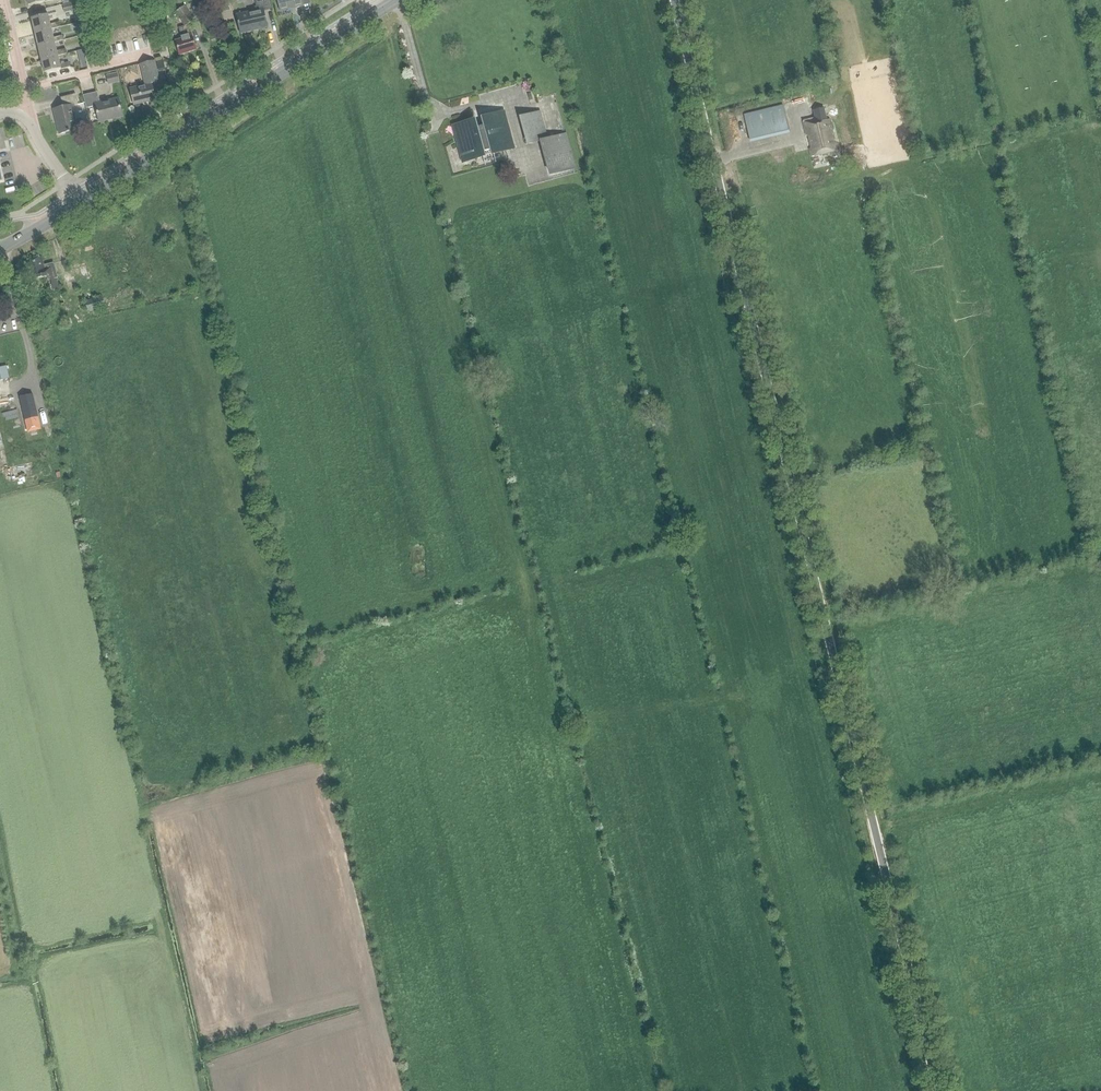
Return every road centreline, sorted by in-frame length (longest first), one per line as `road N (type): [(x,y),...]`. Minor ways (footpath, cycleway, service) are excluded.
road 1 (unclassified): [(936,1090),(674,0)]
road 2 (secondary): [(80,203),(381,9)]

